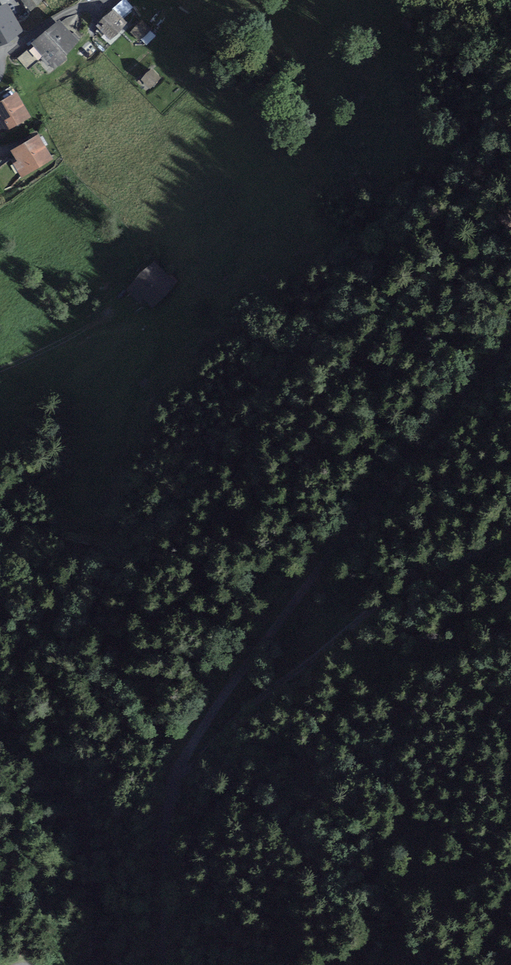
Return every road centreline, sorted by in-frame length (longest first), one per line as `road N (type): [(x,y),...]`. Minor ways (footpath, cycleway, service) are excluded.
road 1 (unclassified): [(510,348),(333,547),(197,732),(165,818),(161,964)]
road 2 (track): [(186,755),(196,759),(367,611),(510,537)]
road 3 (track): [(0,369),(123,307)]

